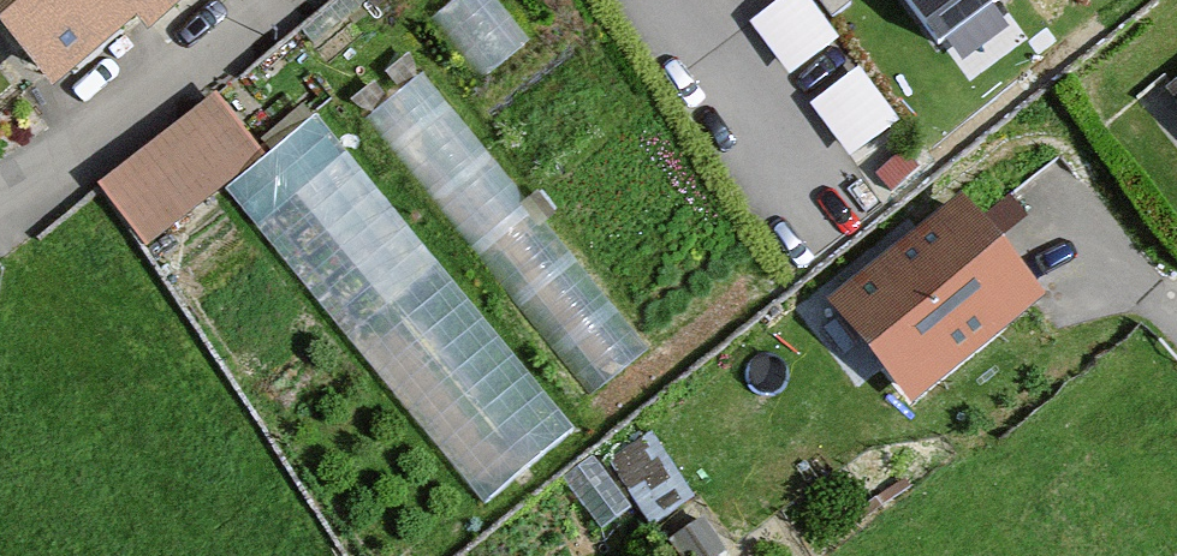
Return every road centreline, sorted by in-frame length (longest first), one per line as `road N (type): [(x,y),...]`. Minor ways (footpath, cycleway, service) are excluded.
road 1 (residential): [(0,184),(254,0)]

